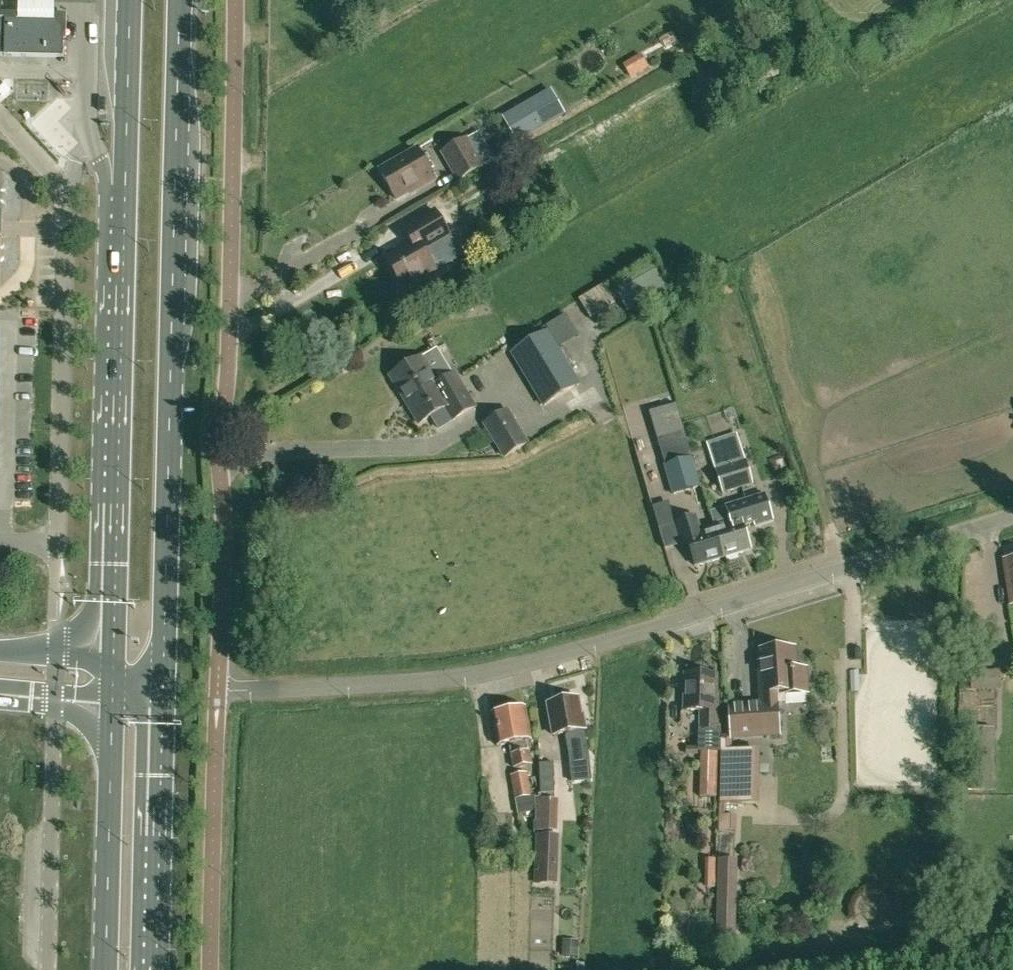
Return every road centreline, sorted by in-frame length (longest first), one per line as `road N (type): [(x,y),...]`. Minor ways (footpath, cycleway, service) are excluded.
road 1 (unclassified): [(219,690),(415,680),(557,655),(1012,513)]
road 2 (primary): [(162,695),(180,0)]
road 3 (unclassified): [(219,690),(225,523),(217,448),(229,373),(235,0)]
road 4 (primary): [(130,0),(113,662)]
road 5 (unclassified): [(0,117),(54,174),(66,201),(59,543)]
road 6 (unclassified): [(56,690),(50,969)]
road 7 (primary): [(112,694),(105,969)]
road 8 (primary): [(158,969),(162,695)]

